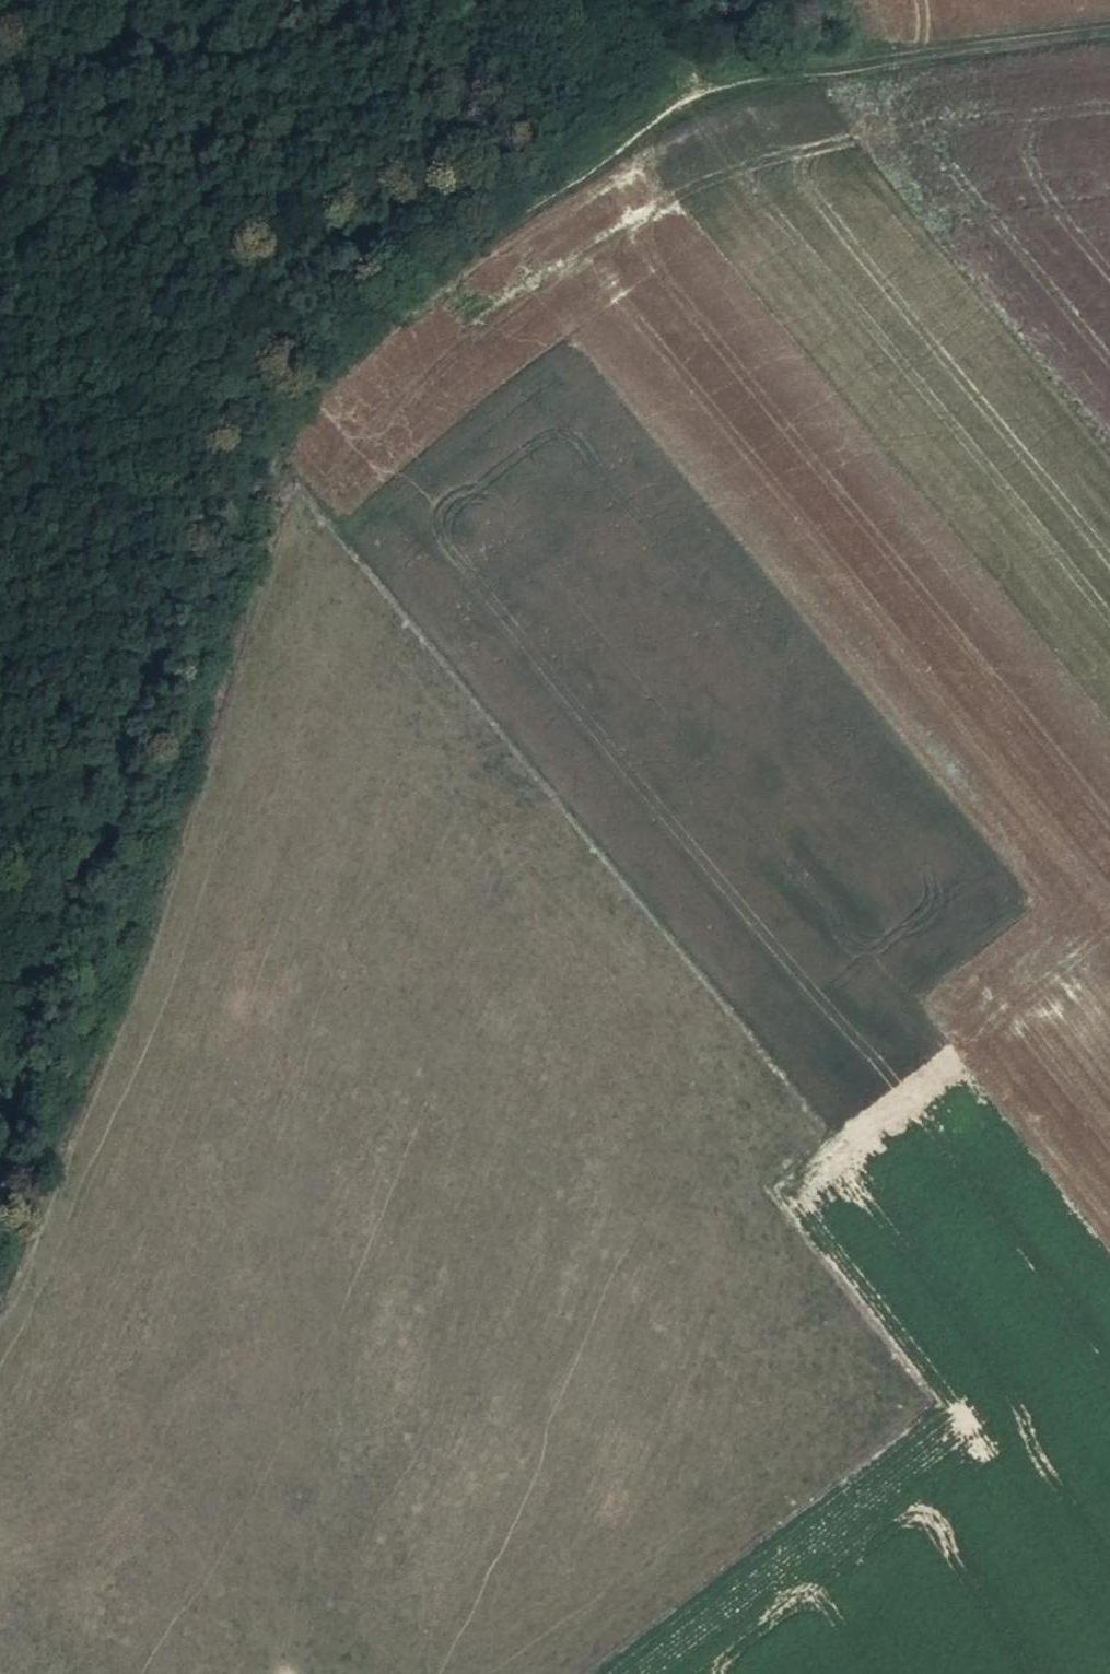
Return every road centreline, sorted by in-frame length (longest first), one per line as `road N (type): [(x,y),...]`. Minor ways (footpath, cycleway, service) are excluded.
road 1 (track): [(656,33),(280,326),(0,1068)]
road 2 (track): [(656,33),(698,90),(1109,33)]

